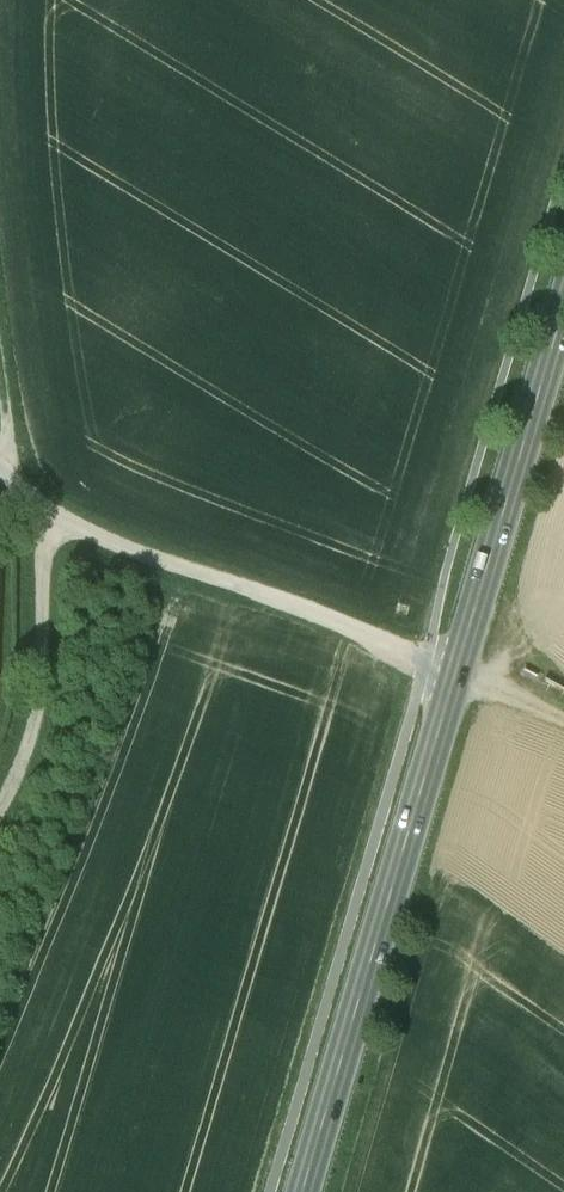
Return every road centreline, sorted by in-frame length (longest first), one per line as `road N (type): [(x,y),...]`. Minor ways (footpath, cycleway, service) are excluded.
road 1 (primary): [(301,1191),(563,307)]
road 2 (track): [(0,465),(76,529),(456,669),(563,722)]
road 3 (track): [(0,807),(36,727),(53,513)]

